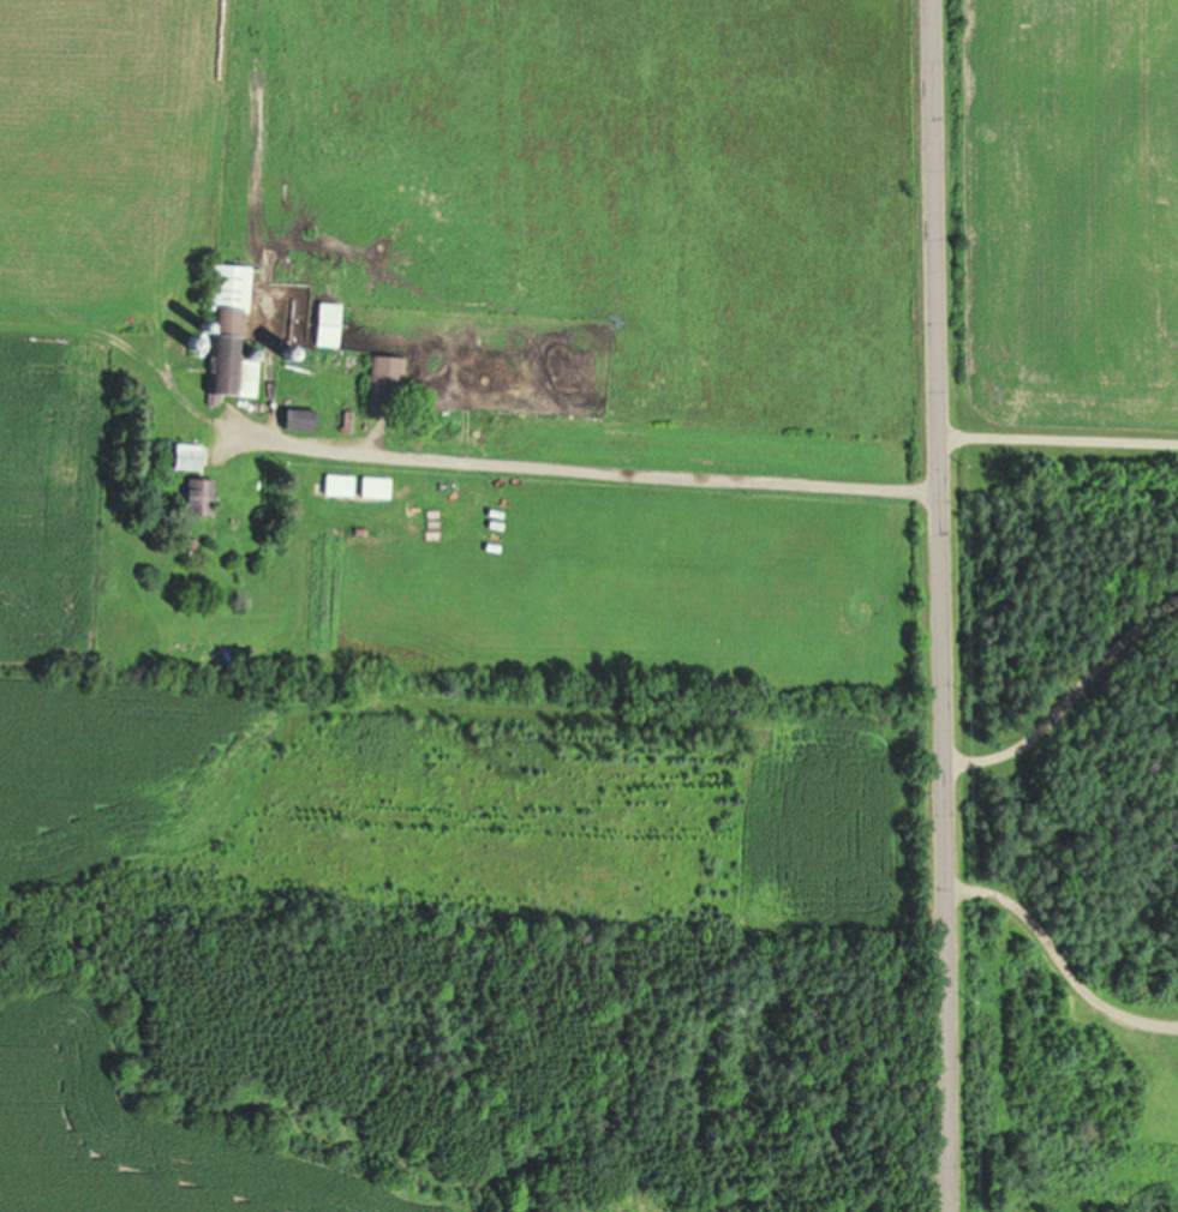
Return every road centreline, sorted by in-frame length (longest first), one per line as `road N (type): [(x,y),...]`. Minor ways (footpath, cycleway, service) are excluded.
road 1 (residential): [(930,0),(949,1211)]

